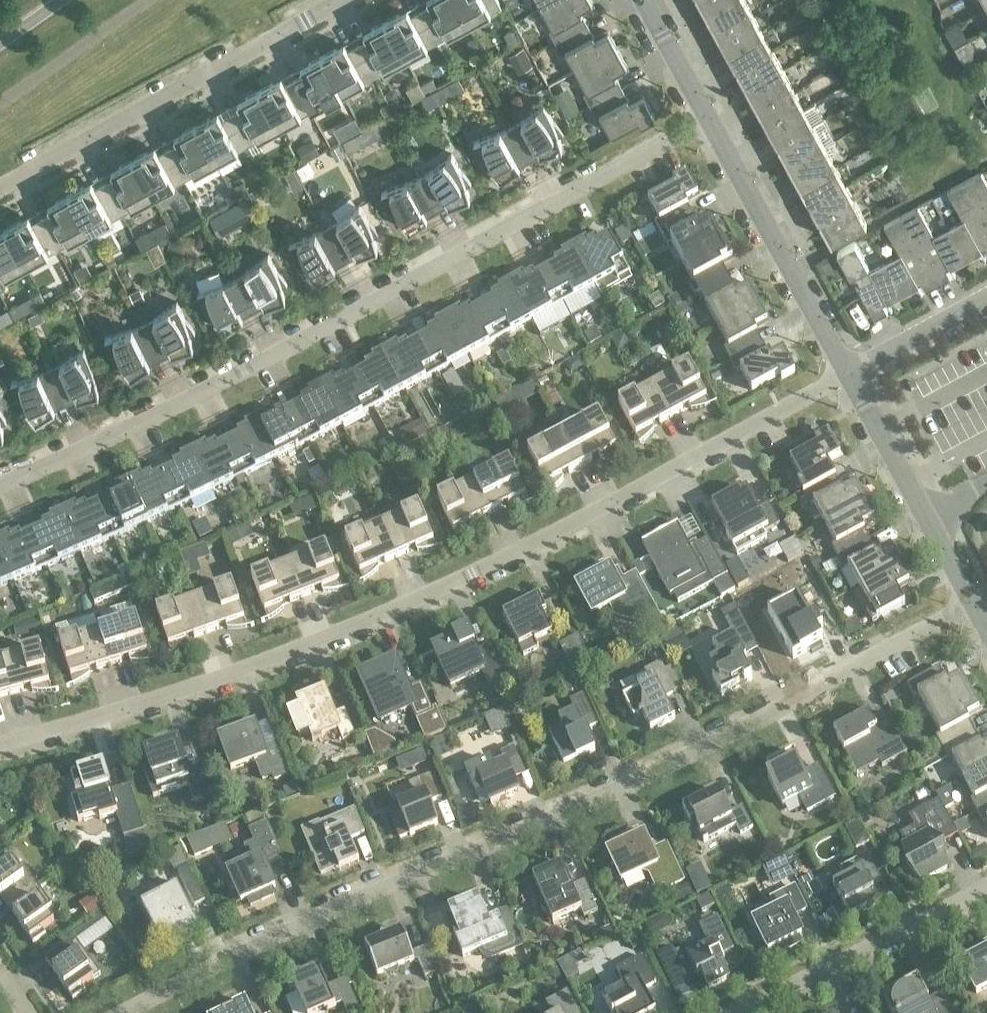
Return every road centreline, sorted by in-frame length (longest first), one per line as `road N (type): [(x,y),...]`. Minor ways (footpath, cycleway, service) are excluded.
road 1 (residential): [(121,1012),(308,920),(617,789),(972,603)]
road 2 (residential): [(0,742),(225,676),(337,633),(473,573),(847,374)]
road 3 (residential): [(0,483),(244,371),(709,118)]
road 4 (residential): [(0,189),(345,0)]
road 5 (residential): [(847,374),(709,118)]
road 6 (residential): [(735,1012),(986,886)]
road 7 (residential): [(972,603),(847,374)]
road 8 (residential): [(847,374),(986,297)]
road 9 (residential): [(709,118),(643,0)]

